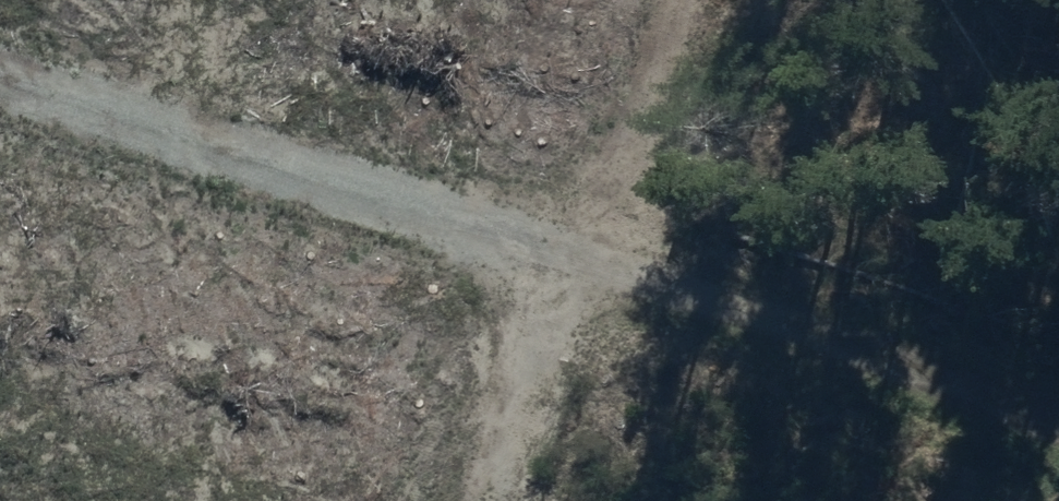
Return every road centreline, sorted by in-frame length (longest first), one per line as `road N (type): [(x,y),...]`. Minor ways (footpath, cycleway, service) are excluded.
road 1 (track): [(1058,436),(0,86)]
road 2 (track): [(614,0),(534,256),(445,500)]

